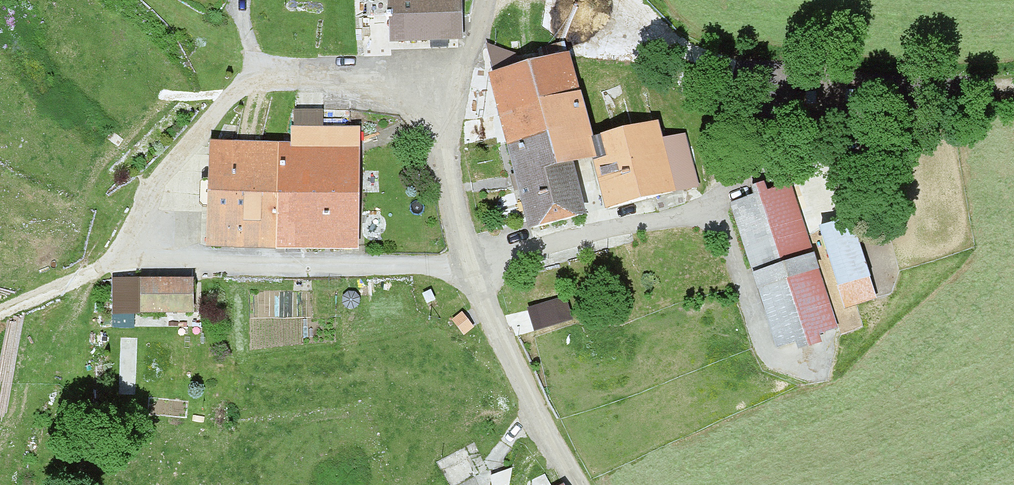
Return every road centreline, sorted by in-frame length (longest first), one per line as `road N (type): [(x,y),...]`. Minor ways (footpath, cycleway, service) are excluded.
road 1 (residential): [(439,126),(385,83),(250,76),(157,201),(162,249),(237,263),(428,268),(464,250)]
road 2 (track): [(810,365),(760,351),(723,233),(696,211),(464,250)]
road 3 (unclassified): [(570,484),(464,250)]
road 4 (track): [(162,249),(0,314)]
road 5 (unclassified): [(439,126),(483,0)]
road 6 (unclassified): [(464,250),(439,126)]

